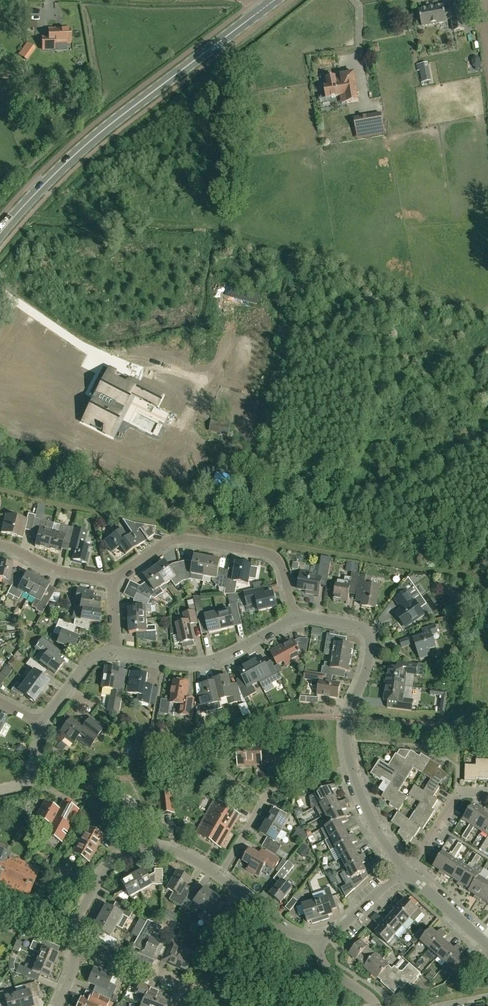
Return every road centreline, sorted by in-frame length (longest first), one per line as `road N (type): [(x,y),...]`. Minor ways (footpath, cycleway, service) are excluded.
road 1 (secondary): [(0,234),(74,151),(260,12)]
road 2 (residential): [(404,868),(377,829),(348,753),(348,718),(367,668),(369,634),(351,624),(295,620)]
road 3 (residential): [(295,620),(270,554),(171,540),(112,581)]
road 4 (residential): [(219,877),(165,848),(128,854),(87,899),(74,945)]
road 5 (track): [(17,212),(197,222),(203,244)]
road 6 (residential): [(295,620),(203,664),(112,654)]
road 7 (residential): [(295,784),(269,792),(219,877)]
road 8 (residential): [(404,868),(458,793),(487,794)]

